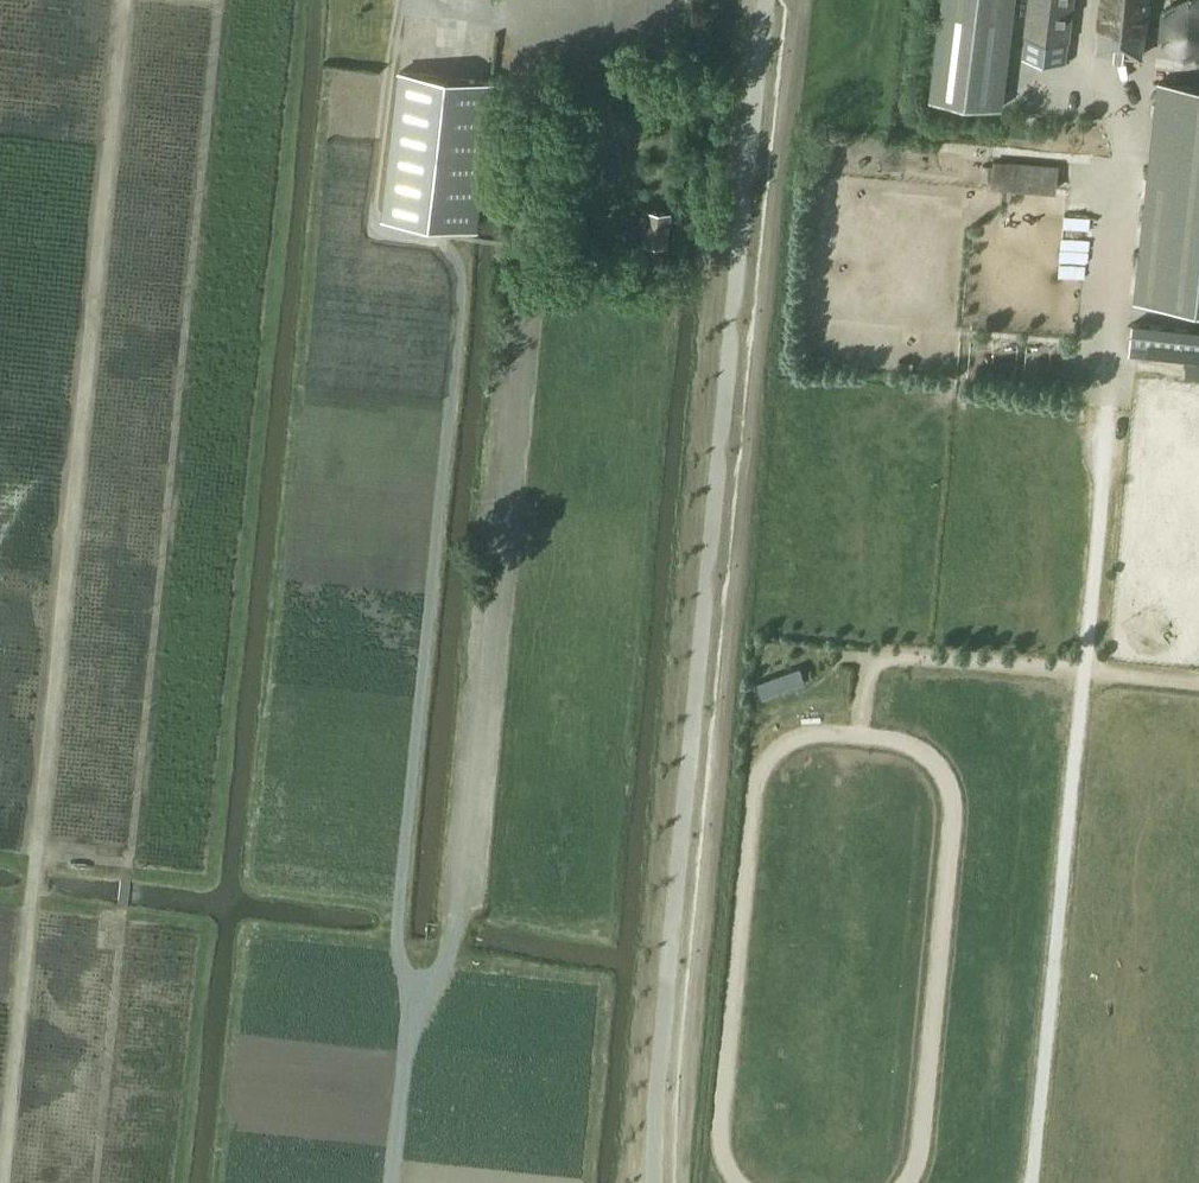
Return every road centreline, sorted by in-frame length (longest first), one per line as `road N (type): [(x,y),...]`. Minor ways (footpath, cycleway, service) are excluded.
road 1 (track): [(0,1177),(121,0)]

